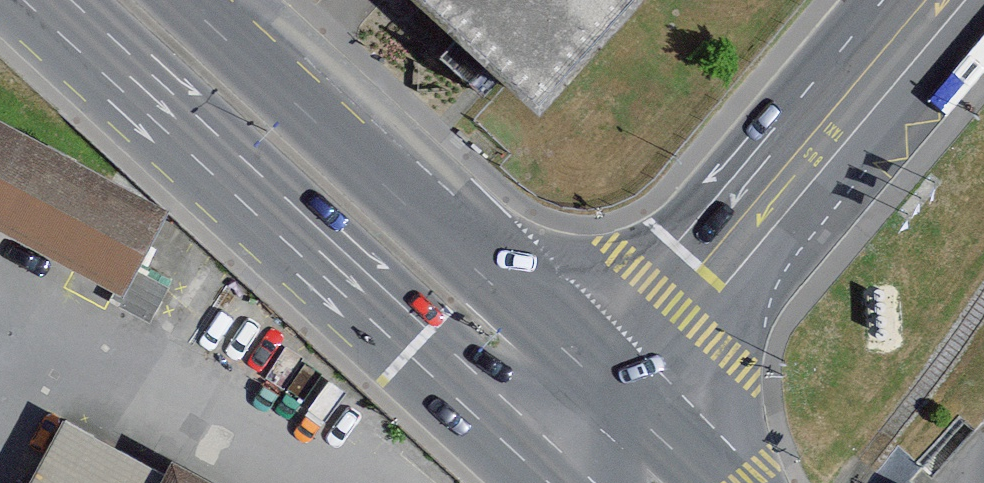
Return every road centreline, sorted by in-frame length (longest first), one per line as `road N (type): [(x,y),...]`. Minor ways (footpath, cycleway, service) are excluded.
road 1 (secondary): [(36,0),(553,479)]
road 2 (secondary): [(617,399),(184,0)]
road 3 (tertiary): [(617,399),(954,0)]
road 4 (secondary): [(711,482),(617,399)]

